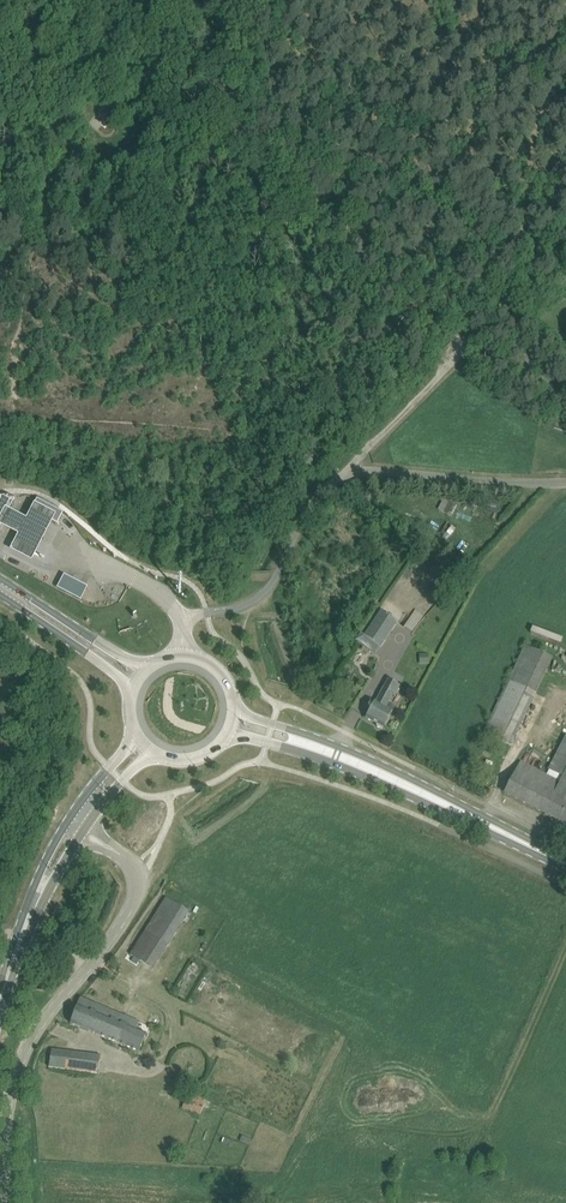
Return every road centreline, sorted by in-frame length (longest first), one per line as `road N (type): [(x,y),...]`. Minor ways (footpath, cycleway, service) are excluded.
road 1 (unclassified): [(183,656),(184,620),(235,612),(272,588),(318,491),(386,472),(565,480)]
road 2 (unclassified): [(5,1202),(10,1101),(22,1060),(134,902),(129,859)]
road 3 (primary): [(565,865),(357,762)]
road 4 (track): [(501,307),(347,478)]
road 5 (primary): [(146,670),(0,579)]
road 6 (primary): [(0,597),(132,692)]
road 7 (primary): [(357,762),(235,710)]
road 8 (primary): [(228,735),(357,762)]

